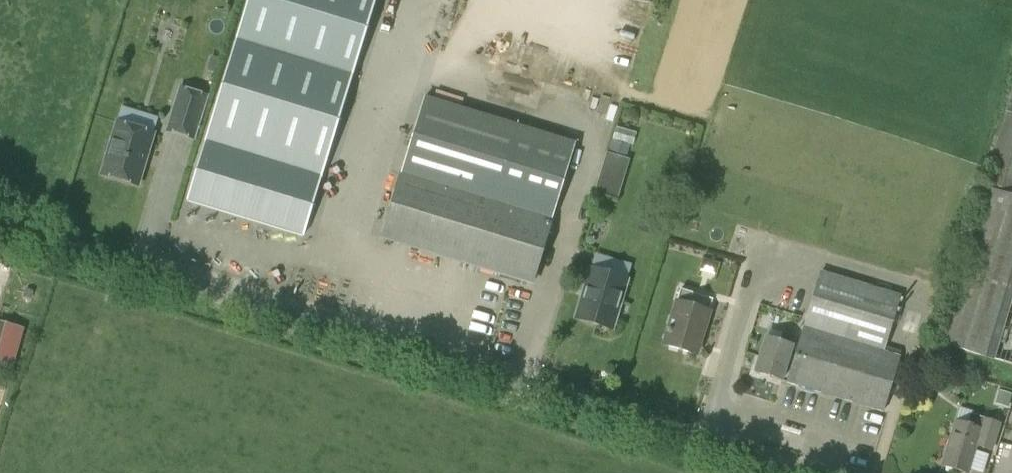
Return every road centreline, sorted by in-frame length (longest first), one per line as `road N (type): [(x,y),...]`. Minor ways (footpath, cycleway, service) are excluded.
road 1 (unclassified): [(807,472),(0,229)]

